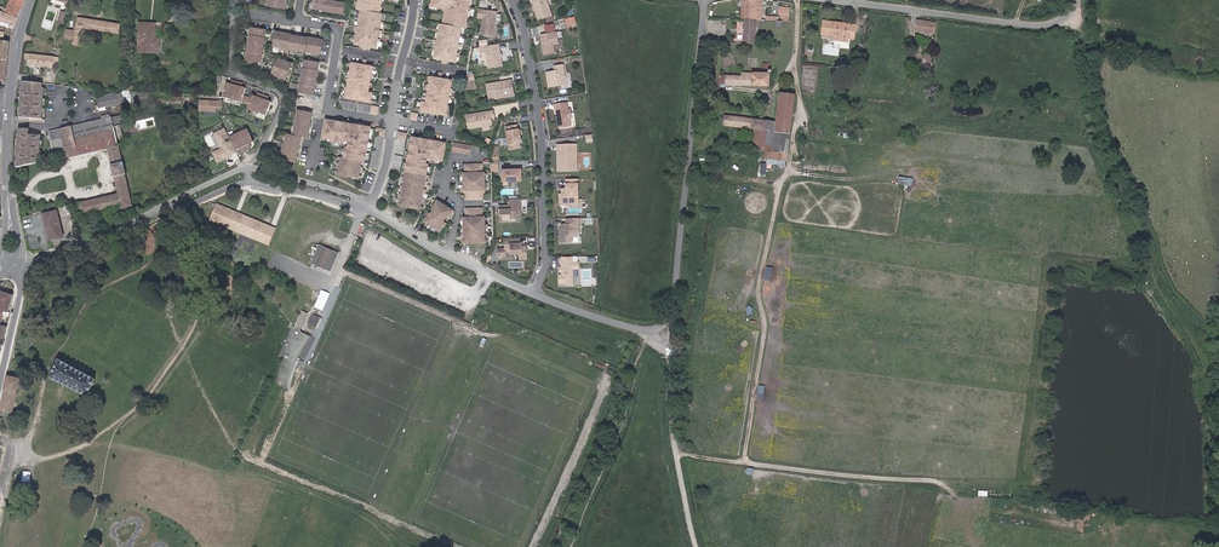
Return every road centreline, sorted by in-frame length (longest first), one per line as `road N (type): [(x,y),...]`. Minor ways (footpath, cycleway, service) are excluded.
road 1 (residential): [(533,294),(648,333),(669,330),(708,0)]
road 2 (track): [(744,462),(764,323),(758,282),(800,99),(796,0)]
road 3 (residential): [(513,0),(524,25),(543,143),(545,269),(533,294)]
road 4 (track): [(680,457),(932,481),(955,496)]
road 5 (residential): [(1078,0),(1058,20),(1027,22),(831,0)]
road 6 (track): [(699,546),(678,447),(669,330)]
road 7 (residential): [(391,122),(326,111),(339,29),(297,21),(299,0)]
road 8 (residential): [(233,0),(238,77),(282,99),(249,168)]
road 9 (residential): [(367,208),(488,278),(533,294)]
road 10 (residential): [(249,168),(100,240)]
road 11 (residential): [(100,240),(249,183)]
road 12 (tertiary): [(7,145),(31,0)]
road 13 (tertiary): [(14,260),(23,281),(0,387)]
road 14 (residential): [(367,208),(347,194),(249,168)]
road 15 (residential): [(414,0),(391,122)]
road 16 (residential): [(249,183),(367,208)]

